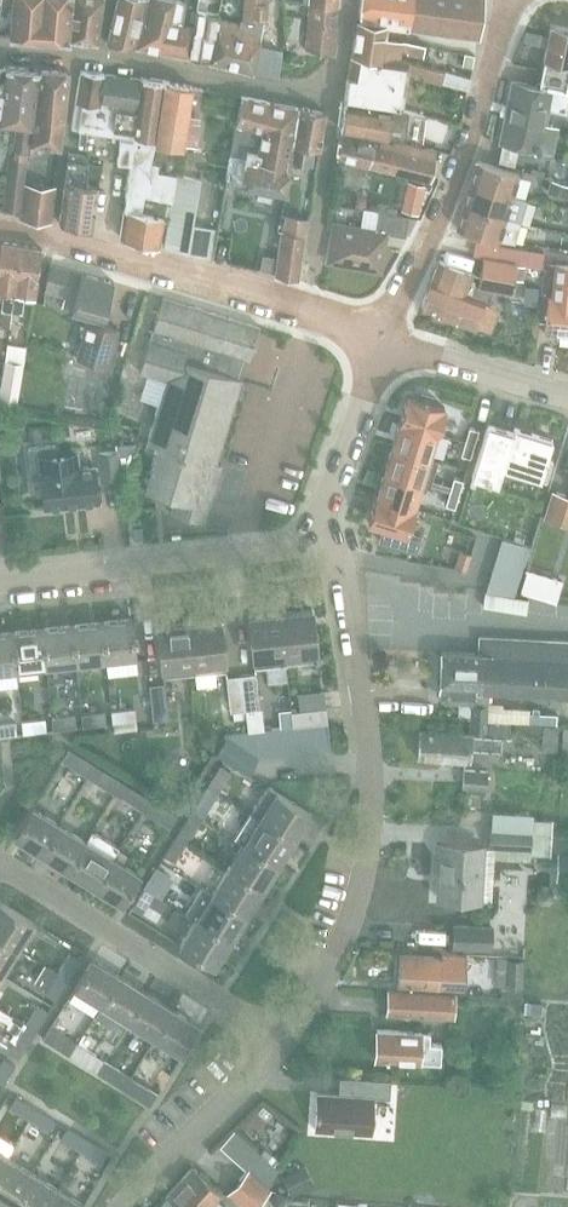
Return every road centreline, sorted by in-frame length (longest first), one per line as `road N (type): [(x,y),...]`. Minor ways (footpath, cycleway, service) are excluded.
road 1 (unclassified): [(278,1043),(333,964),(362,888),(364,708),(323,540)]
road 2 (unclassified): [(386,332),(455,196),(507,0)]
road 3 (unclassified): [(0,578),(323,540)]
road 4 (residential): [(0,875),(278,1043)]
road 5 (residential): [(304,305),(50,237)]
road 6 (residential): [(332,95),(97,56)]
road 7 (unclassified): [(124,1206),(278,1043)]
road 8 (unclassified): [(323,540),(386,332)]
road 9 (residential): [(304,305),(332,95)]
road 10 (unclassified): [(567,389),(386,332)]
road 11 (residential): [(50,237),(76,55)]

